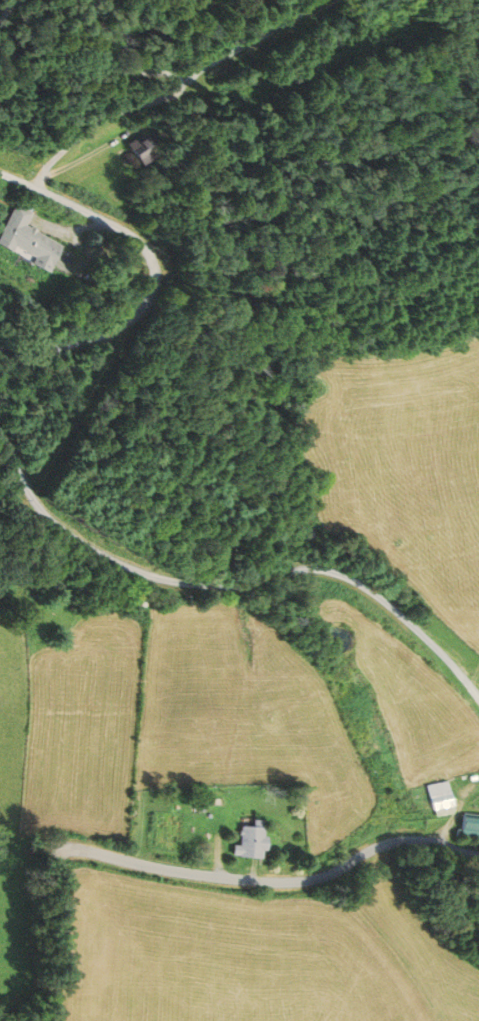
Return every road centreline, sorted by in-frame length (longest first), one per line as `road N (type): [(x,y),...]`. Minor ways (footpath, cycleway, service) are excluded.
road 1 (residential): [(478,695),(391,605),(324,568),(218,586),(161,580),(112,561),(43,512),(0,430)]
road 2 (residential): [(478,854),(404,840),(326,876),(265,881),(53,844)]
road 3 (residential): [(33,186),(91,128),(171,94),(179,81),(166,72),(27,59),(7,28),(21,0)]
road 4 (residential): [(0,352),(121,325),(148,298),(155,270),(145,245),(127,231),(0,172)]

